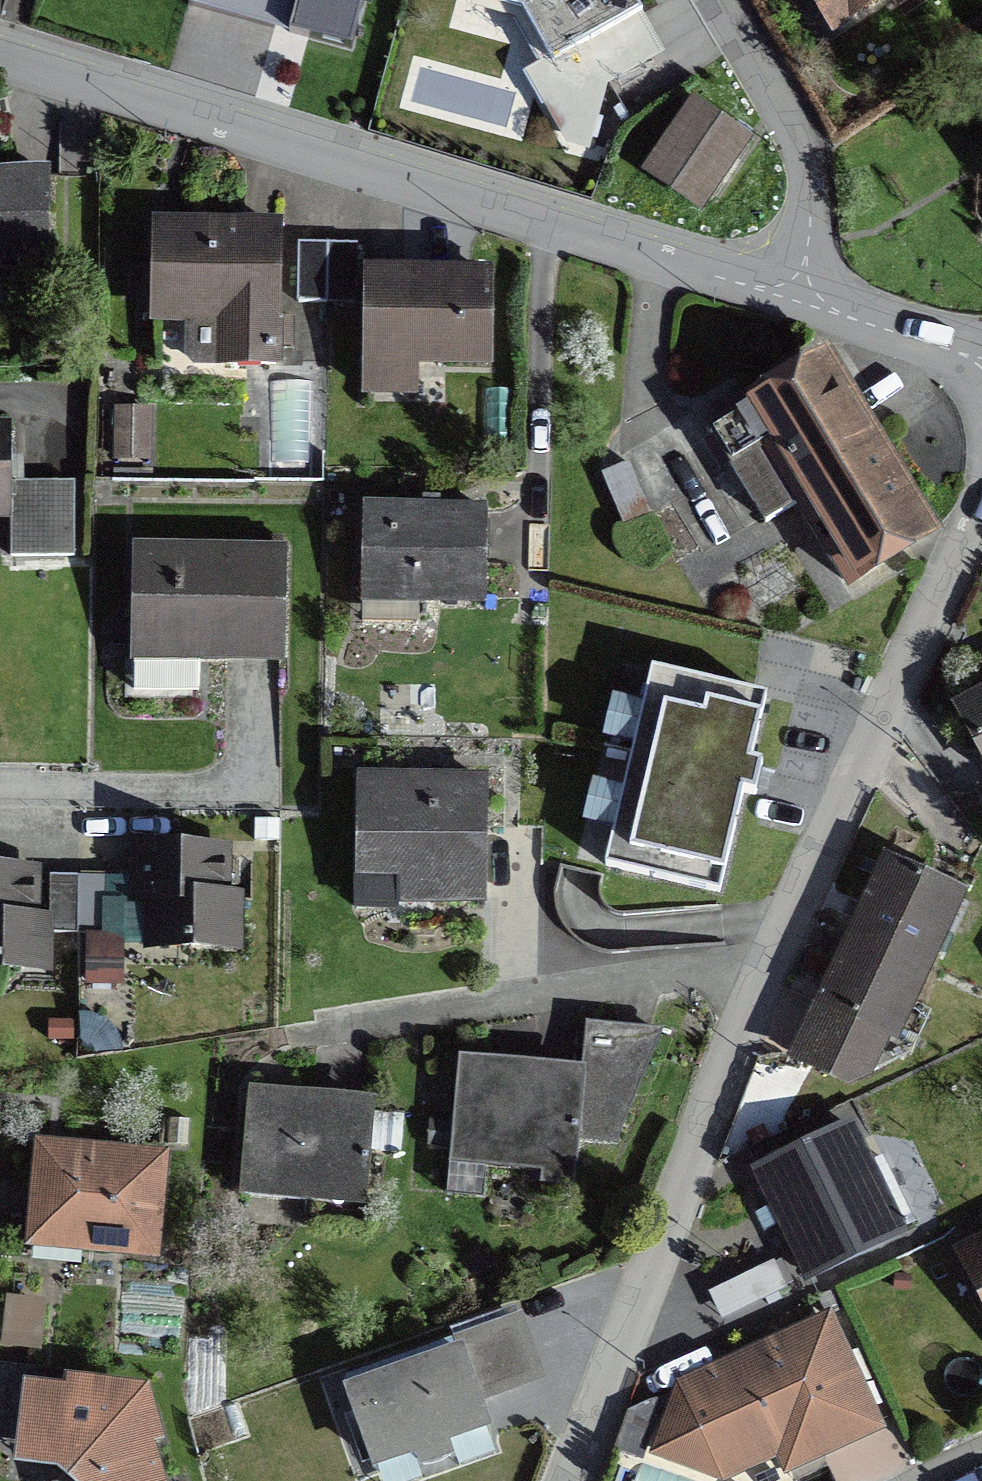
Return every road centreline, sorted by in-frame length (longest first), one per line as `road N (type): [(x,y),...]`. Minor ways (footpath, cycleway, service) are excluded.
road 1 (residential): [(784,298),(0,55)]
road 2 (residential): [(579,1480),(766,962)]
road 3 (residential): [(766,962),(981,496)]
road 4 (residential): [(766,962),(318,1036)]
road 5 (residential): [(715,0),(787,128),(784,298)]
road 6 (residential): [(981,350),(784,298)]

